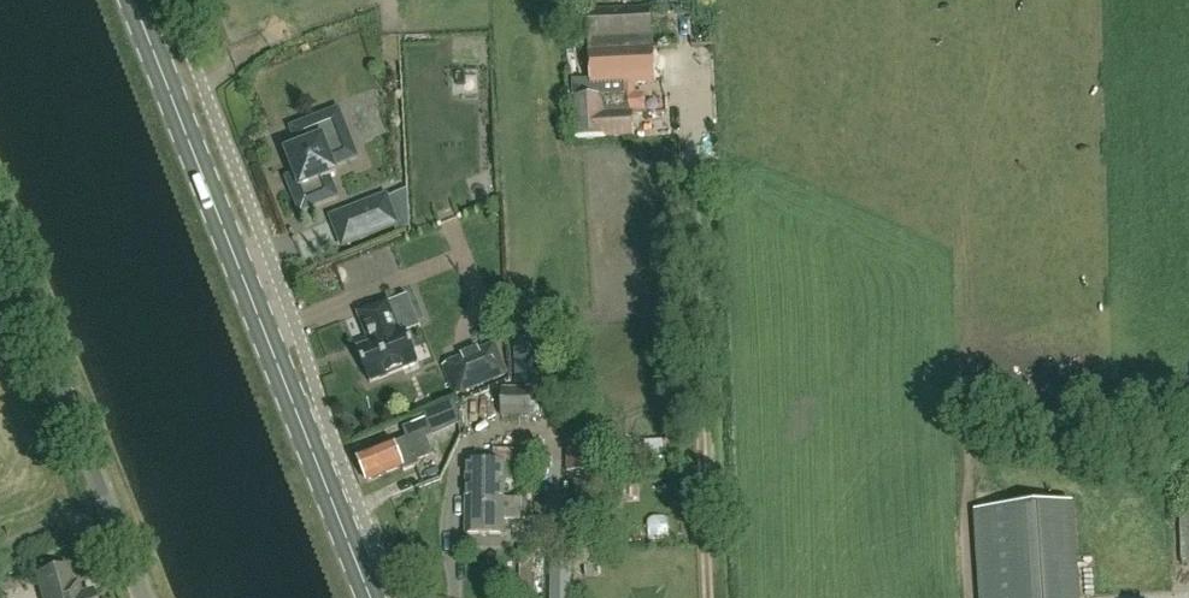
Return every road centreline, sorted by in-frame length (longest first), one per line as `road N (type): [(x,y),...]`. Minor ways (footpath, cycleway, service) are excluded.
road 1 (secondary): [(369,597),(131,0)]
road 2 (unclassified): [(142,597),(0,241)]

